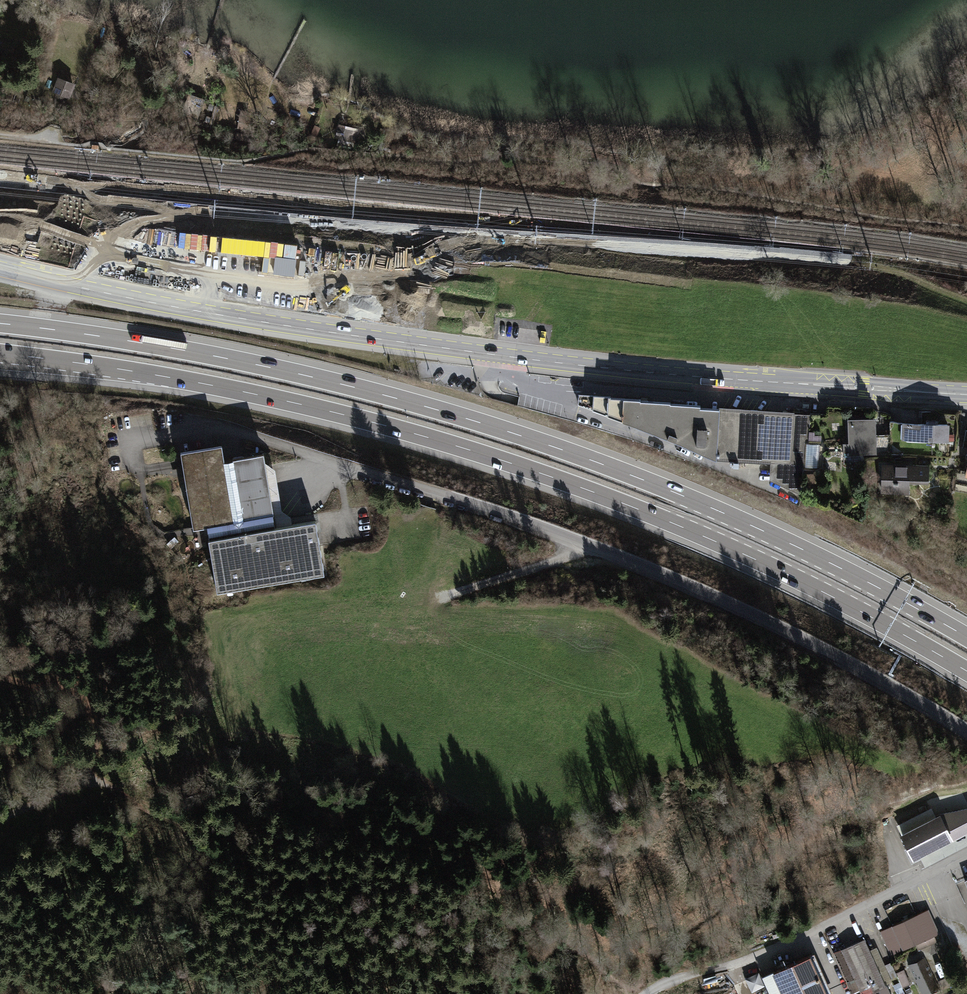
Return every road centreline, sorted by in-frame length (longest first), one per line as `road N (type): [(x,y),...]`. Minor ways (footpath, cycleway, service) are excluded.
road 1 (motorway): [(0,353),(297,404),(532,470),(755,560),(966,672)]
road 2 (motorway): [(966,637),(760,529),(549,445),(267,366),(0,323)]
road 3 (primary): [(966,395),(495,355),(311,330),(0,268)]
road 4 (residential): [(966,732),(670,580),(473,505),(216,430),(128,440)]
road 5 (residential): [(966,856),(783,946),(653,993)]
road 6 (track): [(110,993),(63,946),(2,825)]
road 7 (track): [(94,771),(95,710),(69,685),(0,677)]

